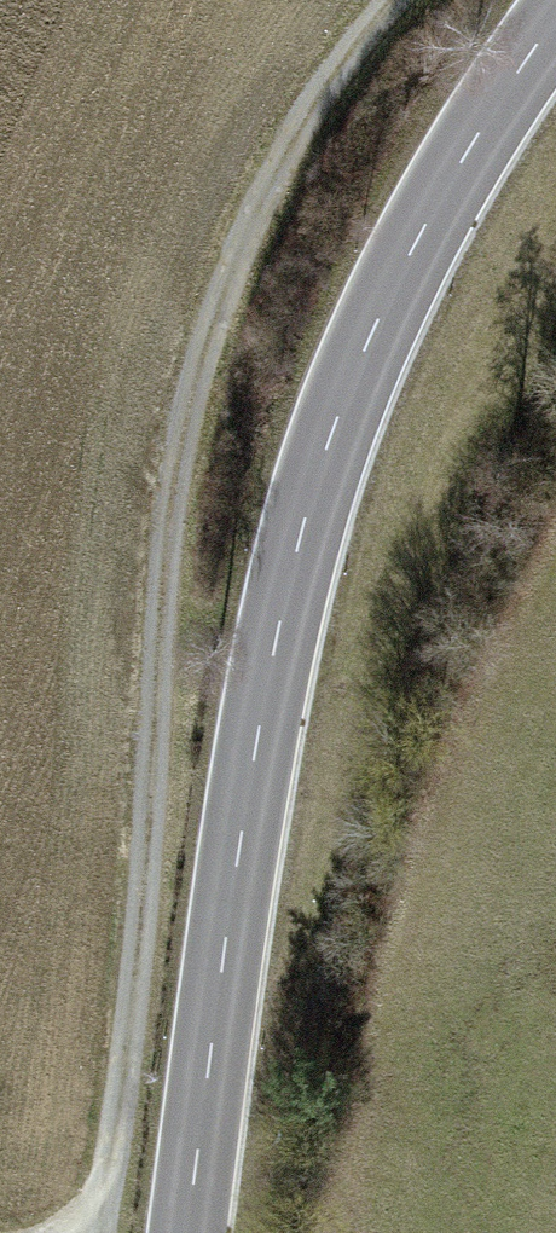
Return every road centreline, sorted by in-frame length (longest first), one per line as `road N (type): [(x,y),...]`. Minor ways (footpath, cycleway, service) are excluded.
road 1 (track): [(394,0),(334,75),(251,210),(191,399),(161,583),(146,875),(108,1174),(83,1232)]
road 2 (secondary): [(555,17),(492,105),(417,236),(358,363),(315,485),(247,792),(188,1232)]

